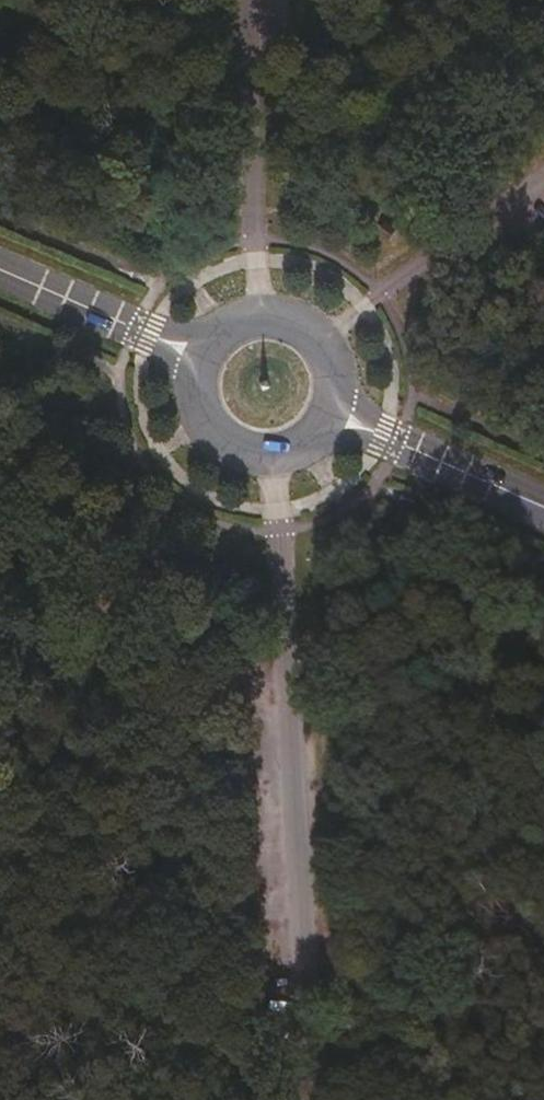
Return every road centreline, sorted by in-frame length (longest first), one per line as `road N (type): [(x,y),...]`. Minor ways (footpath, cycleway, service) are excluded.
road 1 (track): [(277,462),(318,1099)]
road 2 (track): [(307,451),(543,798)]
road 3 (track): [(0,35),(213,332)]
road 4 (unclassified): [(238,0),(253,313)]
road 5 (track): [(0,563),(200,426)]
road 6 (secondary): [(196,356),(194,414),(234,456),(292,458),(334,420)]
road 7 (secondary): [(334,420),(543,509)]
road 8 (secondary): [(0,271),(196,356)]
road 9 (secondary): [(334,420),(340,376),(322,337),(298,319),(253,313)]

